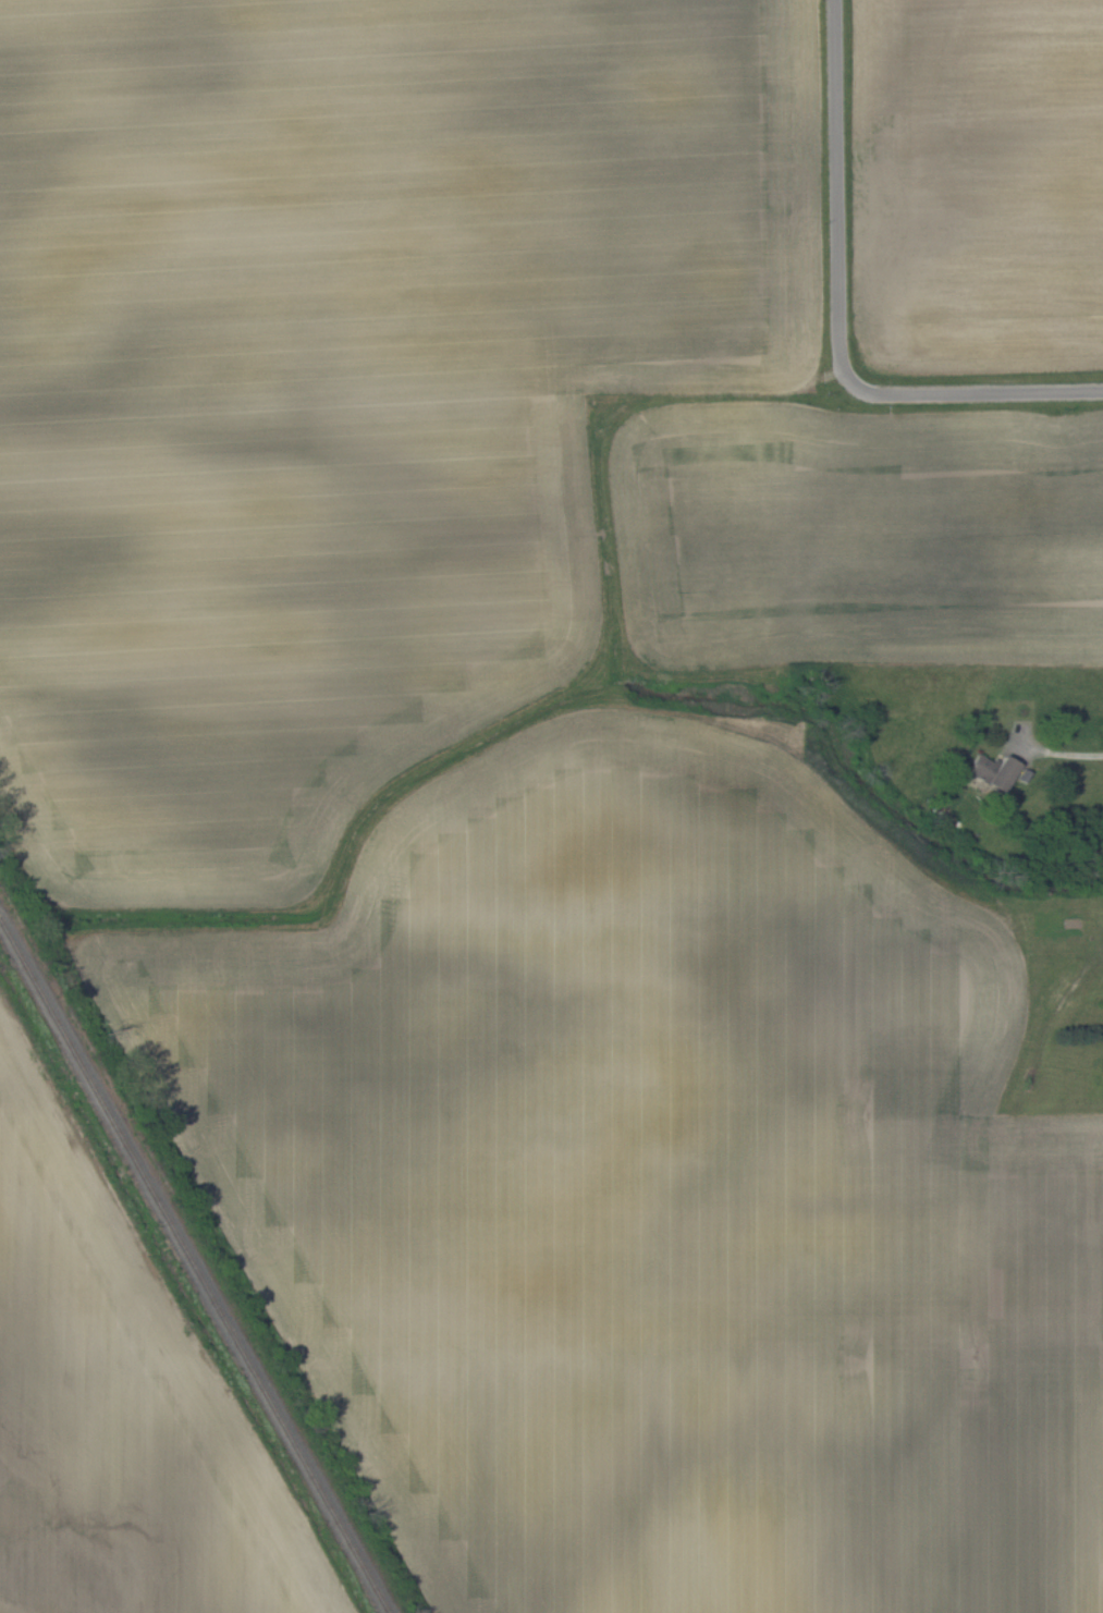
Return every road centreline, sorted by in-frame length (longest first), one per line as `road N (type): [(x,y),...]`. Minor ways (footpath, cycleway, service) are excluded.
road 1 (residential): [(851,368),(842,0)]
road 2 (residential): [(1102,390),(877,393),(851,368)]

